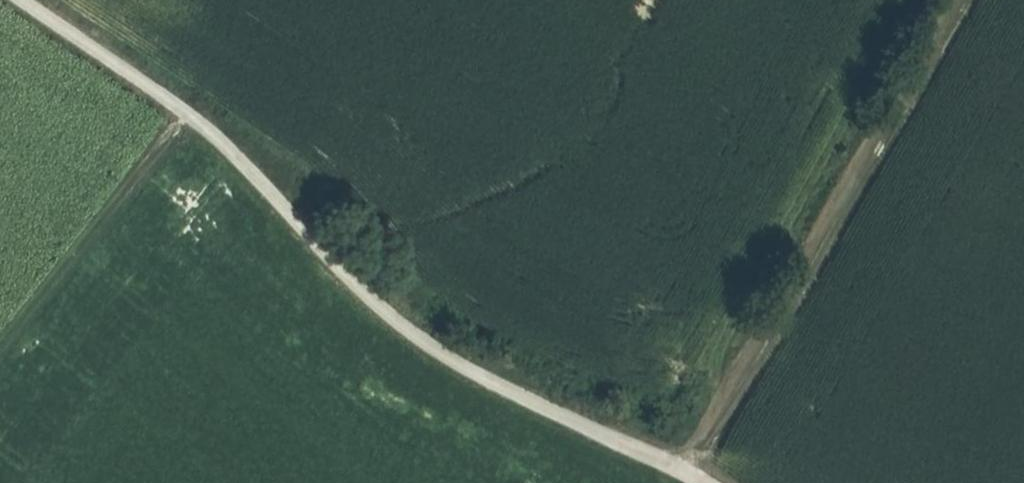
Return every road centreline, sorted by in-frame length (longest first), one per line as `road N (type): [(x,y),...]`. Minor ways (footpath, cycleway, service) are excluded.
road 1 (track): [(697,482),(449,362),(400,328),(189,117),(23,0)]
road 2 (track): [(679,472),(716,435),(767,355),(967,0)]
road 3 (track): [(189,117),(0,358)]

